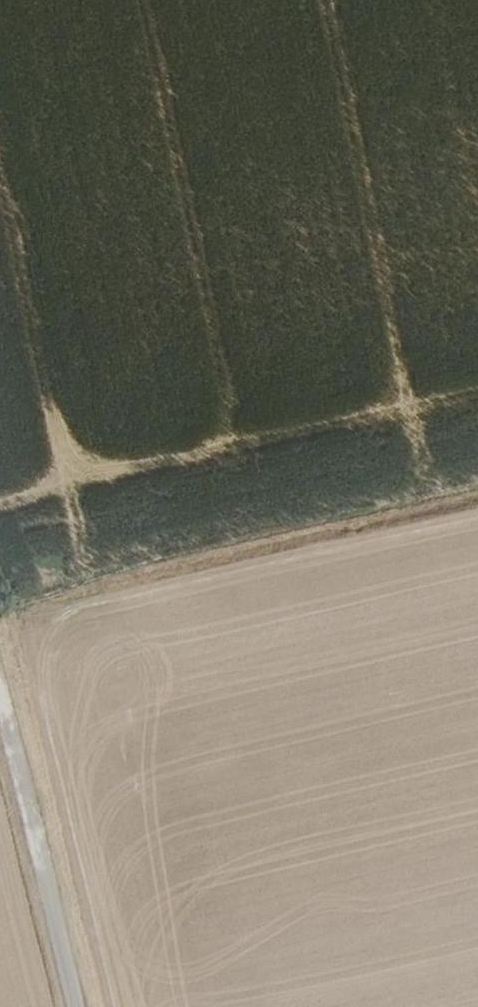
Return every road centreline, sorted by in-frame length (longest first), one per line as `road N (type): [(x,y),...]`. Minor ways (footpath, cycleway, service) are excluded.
road 1 (track): [(0,679),(77,1006)]

